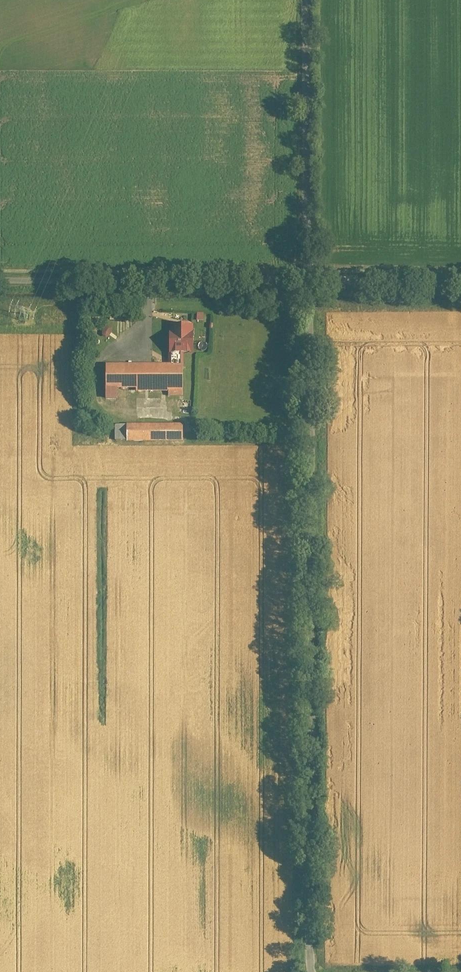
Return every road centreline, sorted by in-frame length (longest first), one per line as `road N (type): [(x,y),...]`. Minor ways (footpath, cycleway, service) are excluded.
road 1 (unclassified): [(308,281),(310,971)]
road 2 (residential): [(0,282),(308,281)]
road 3 (unclassified): [(302,0),(308,281)]
road 4 (residential): [(308,281),(460,282)]

